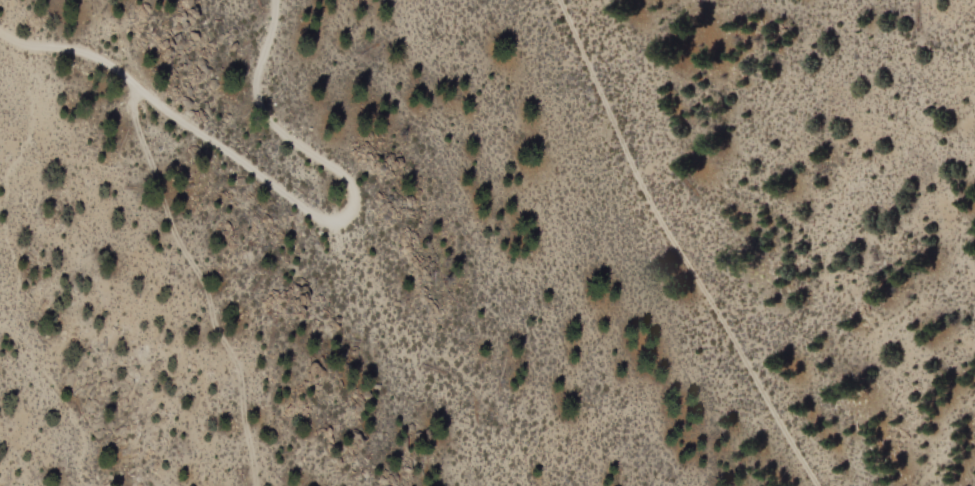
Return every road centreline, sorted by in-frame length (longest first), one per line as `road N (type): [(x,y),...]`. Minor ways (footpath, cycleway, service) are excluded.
road 1 (residential): [(274,0),(255,93),(281,134),(351,189),(354,206),(331,225),(95,59),(0,33)]
road 2 (track): [(564,0),(663,221),(825,485)]

